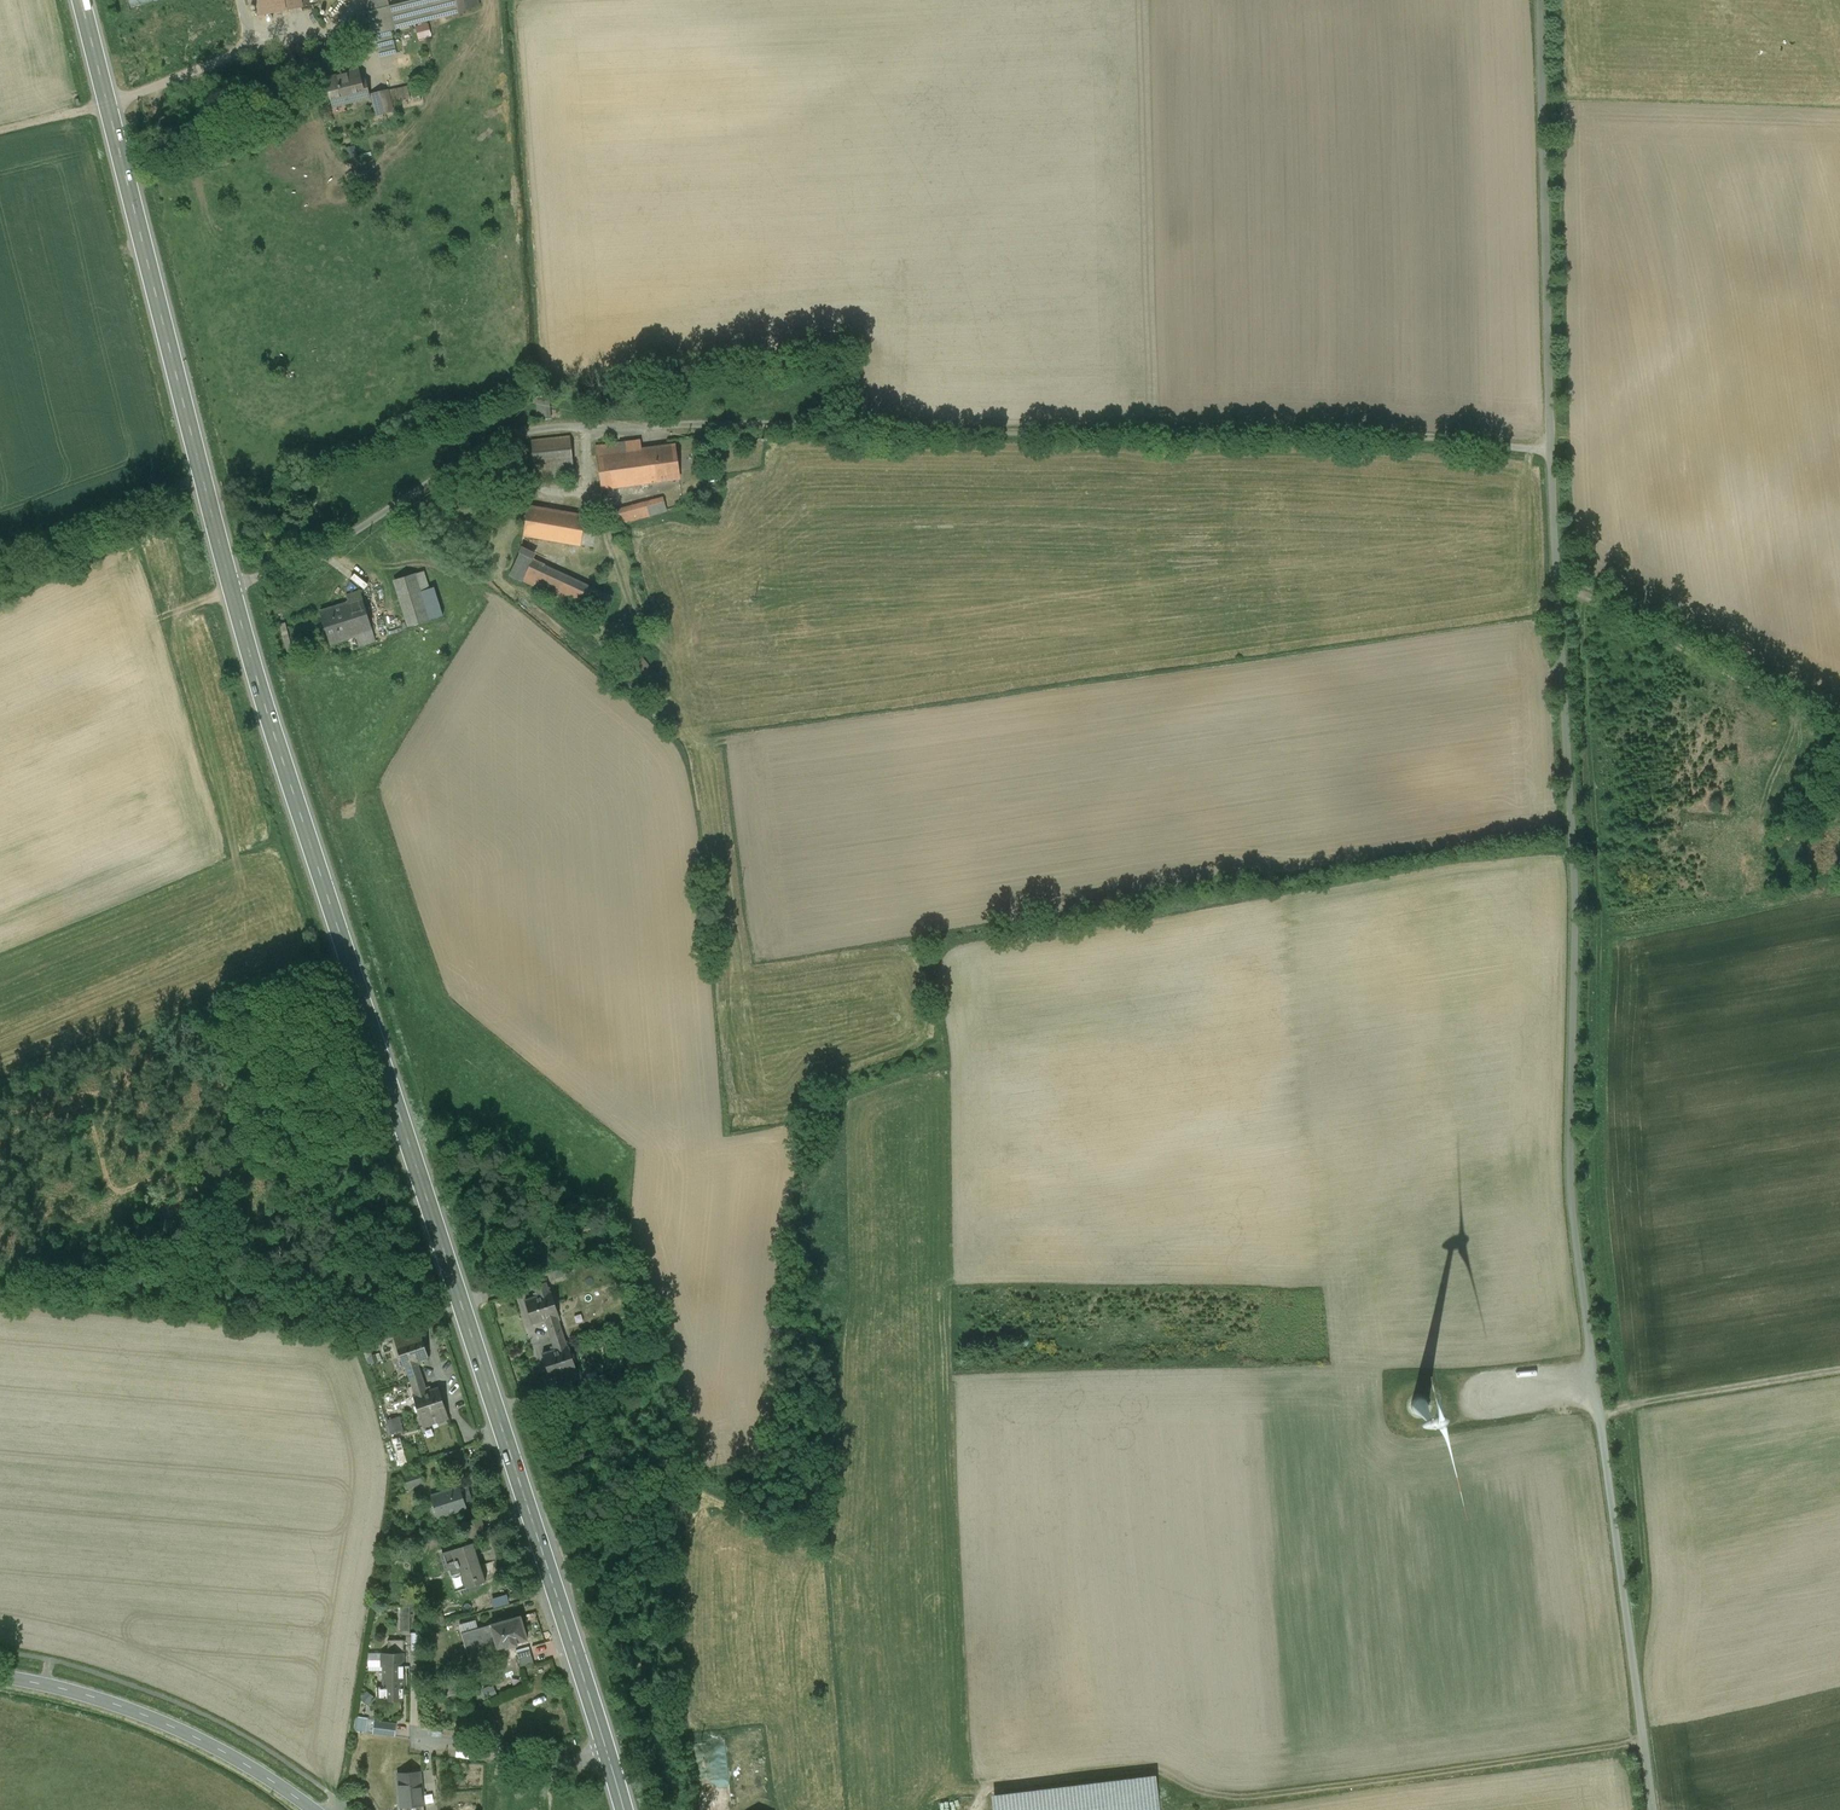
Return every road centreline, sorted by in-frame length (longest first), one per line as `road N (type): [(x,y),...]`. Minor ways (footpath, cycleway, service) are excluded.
road 1 (primary): [(624,1809),(259,679),(80,0)]
road 2 (residential): [(1654,1809),(1571,1192),(1573,882),(1546,450),(1538,0)]
road 3 (tertiary): [(313,1809),(160,1721),(0,1676)]

